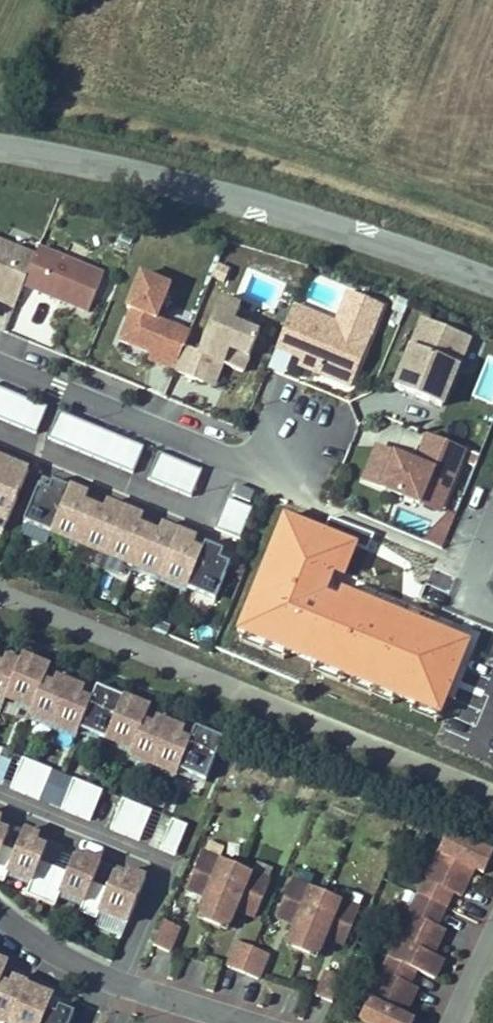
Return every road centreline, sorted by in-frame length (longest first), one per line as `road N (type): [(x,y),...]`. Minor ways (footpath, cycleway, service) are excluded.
road 1 (tertiary): [(0,120),(229,167),(492,261)]
road 2 (residential): [(0,792),(173,855),(129,968)]
road 3 (residential): [(0,449),(202,526),(231,454)]
road 4 (residential): [(0,367),(231,454)]
road 5 (residential): [(318,1022),(129,968)]
road 6 (residential): [(115,962),(71,945),(0,890)]

